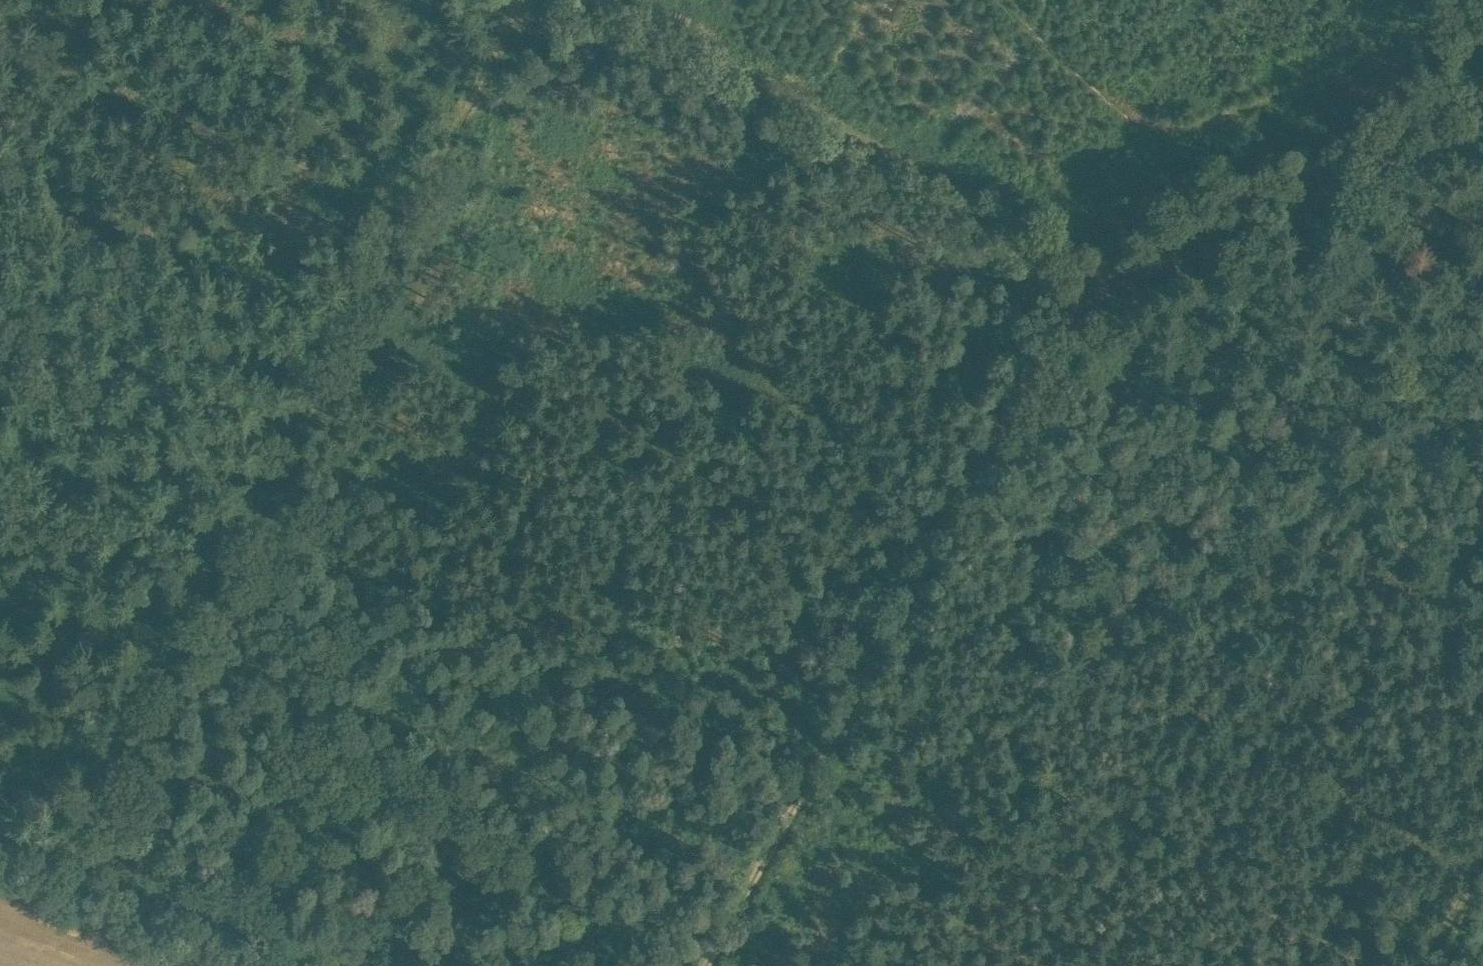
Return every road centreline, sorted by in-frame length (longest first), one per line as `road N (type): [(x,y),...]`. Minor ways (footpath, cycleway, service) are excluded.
road 1 (track): [(673,965),(907,540),(1065,315),(1482,118)]

